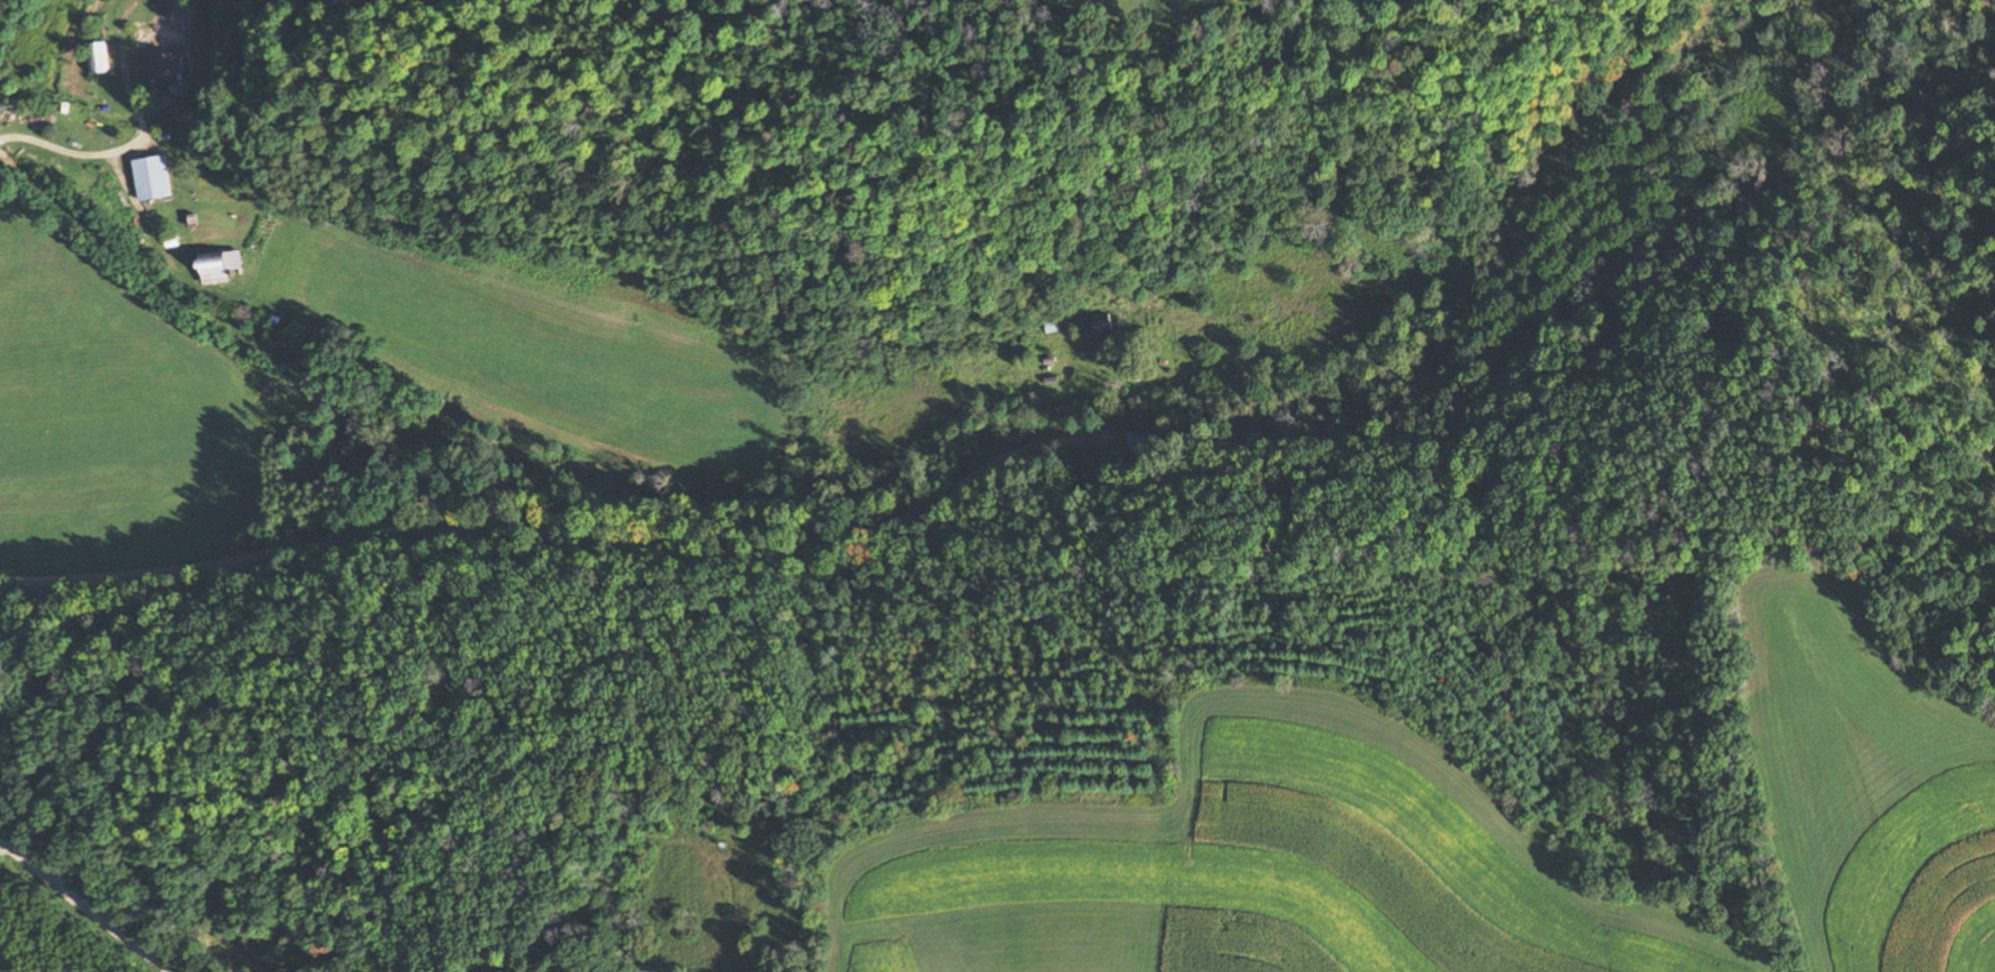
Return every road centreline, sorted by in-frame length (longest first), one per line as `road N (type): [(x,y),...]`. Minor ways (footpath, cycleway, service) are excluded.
road 1 (residential): [(0,579),(216,562),(449,525),(734,559),(793,554),(919,513),(1026,451),(1115,438)]
road 2 (residential): [(176,971),(0,832)]
road 3 (residential): [(0,139),(110,152),(142,130),(128,96)]

